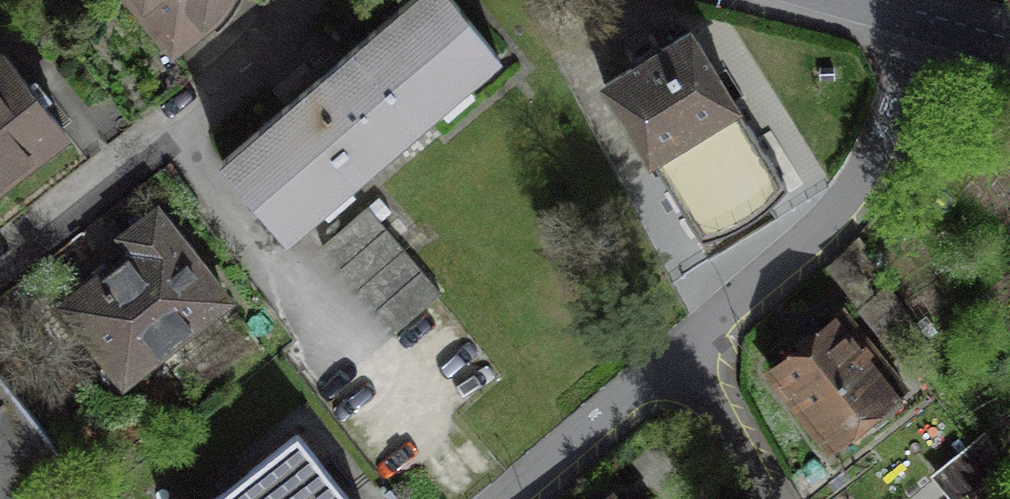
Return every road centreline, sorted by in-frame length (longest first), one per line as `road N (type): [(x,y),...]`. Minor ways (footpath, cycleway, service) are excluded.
road 1 (residential): [(681,345),(838,207),(889,119),(918,23)]
road 2 (residential): [(0,255),(133,146),(292,34),(304,0)]
road 3 (residential): [(500,498),(681,345)]
road 4 (residential): [(681,345),(767,498)]

